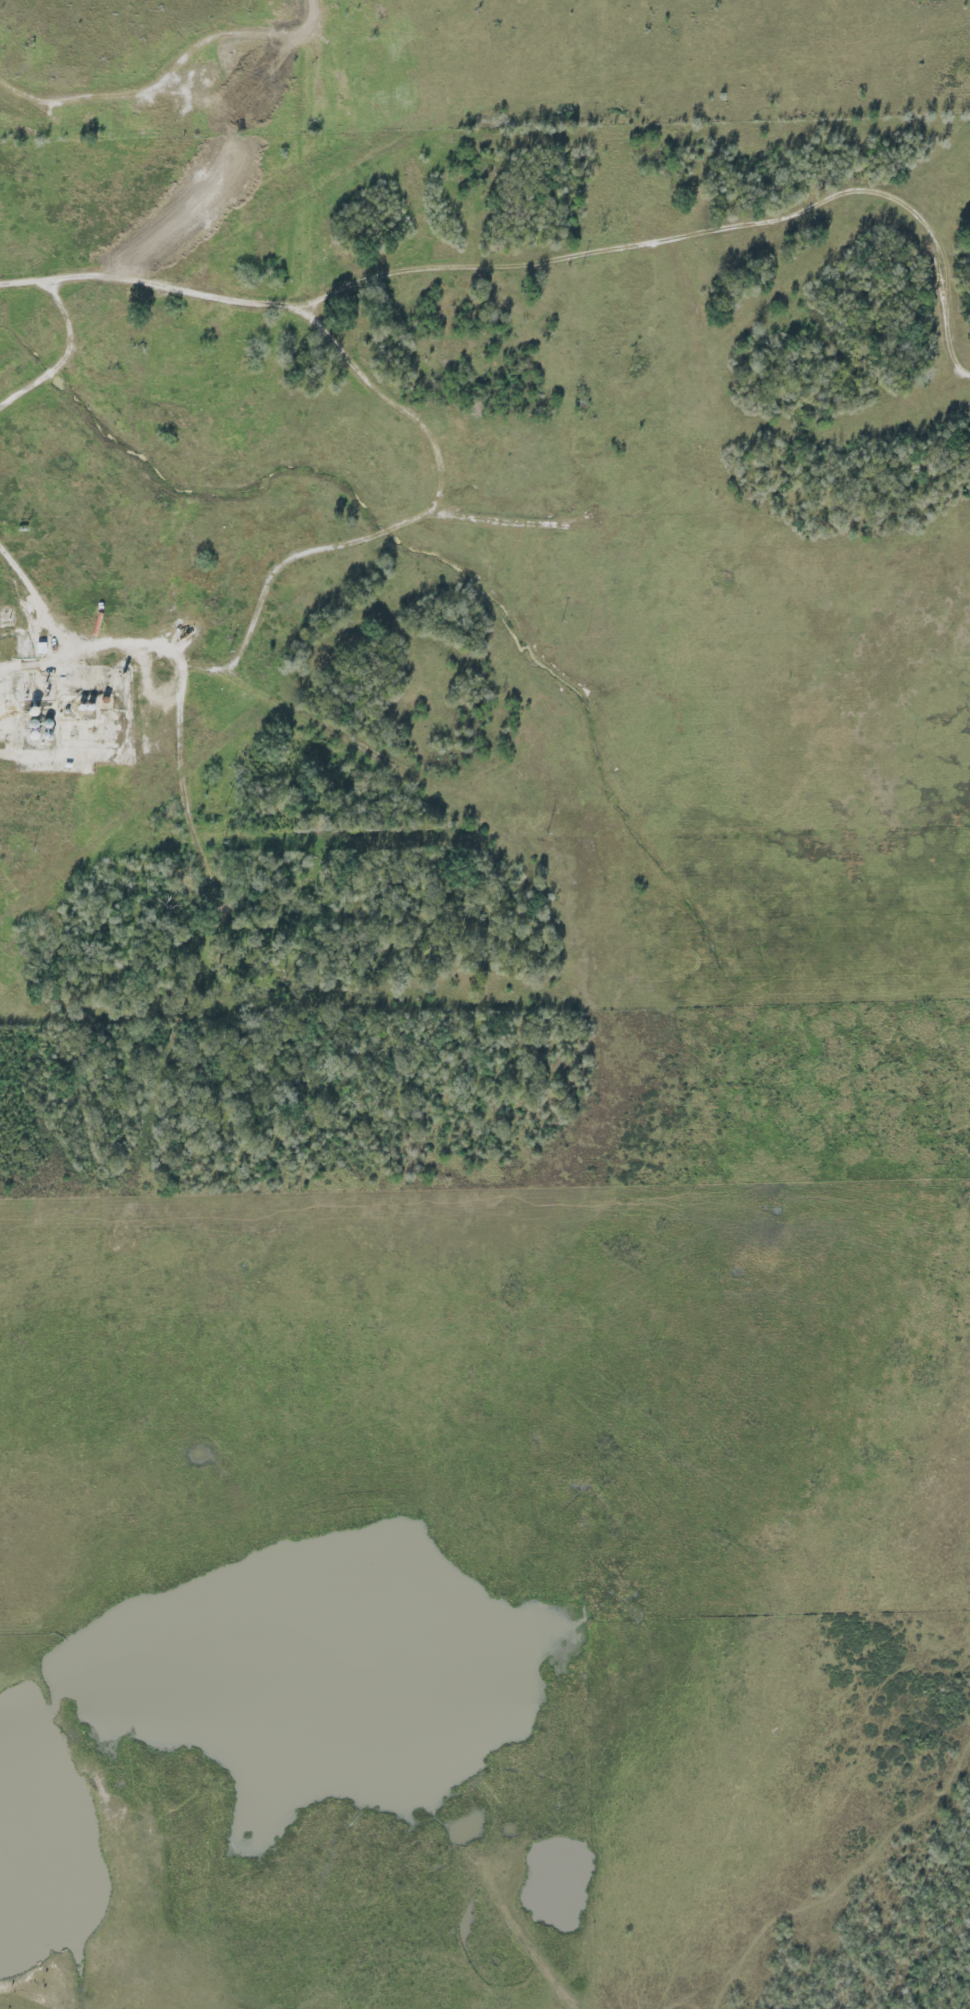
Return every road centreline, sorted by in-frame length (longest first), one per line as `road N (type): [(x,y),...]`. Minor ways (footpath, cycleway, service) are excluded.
road 1 (track): [(229,678),(286,562),(391,534),(431,509),(442,486),(438,437),(371,383),(297,306)]
road 2 (track): [(315,26),(206,42),(169,81),(55,101),(0,81)]
road 3 (residential): [(585,2008),(503,1904)]

